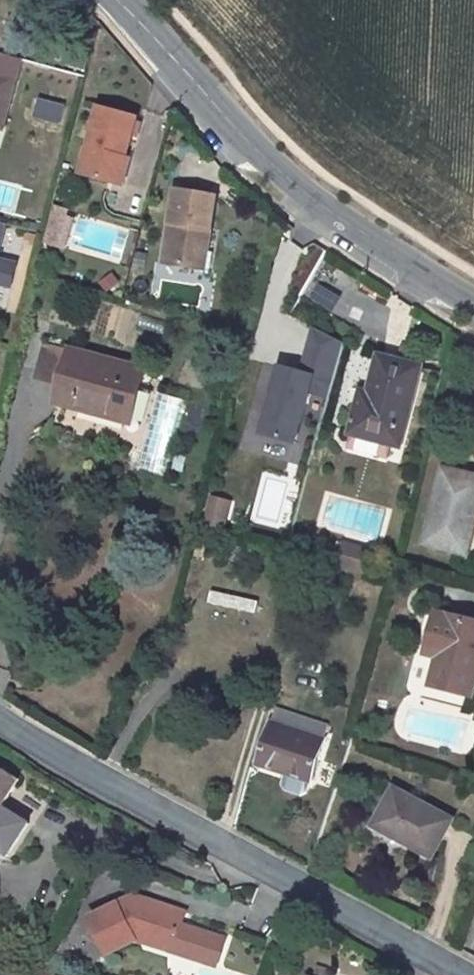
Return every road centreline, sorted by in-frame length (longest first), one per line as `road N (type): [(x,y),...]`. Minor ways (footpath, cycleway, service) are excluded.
road 1 (residential): [(458,968),(0,718)]
road 2 (unclassified): [(473,312),(401,272),(318,210),(241,142),(111,0)]

